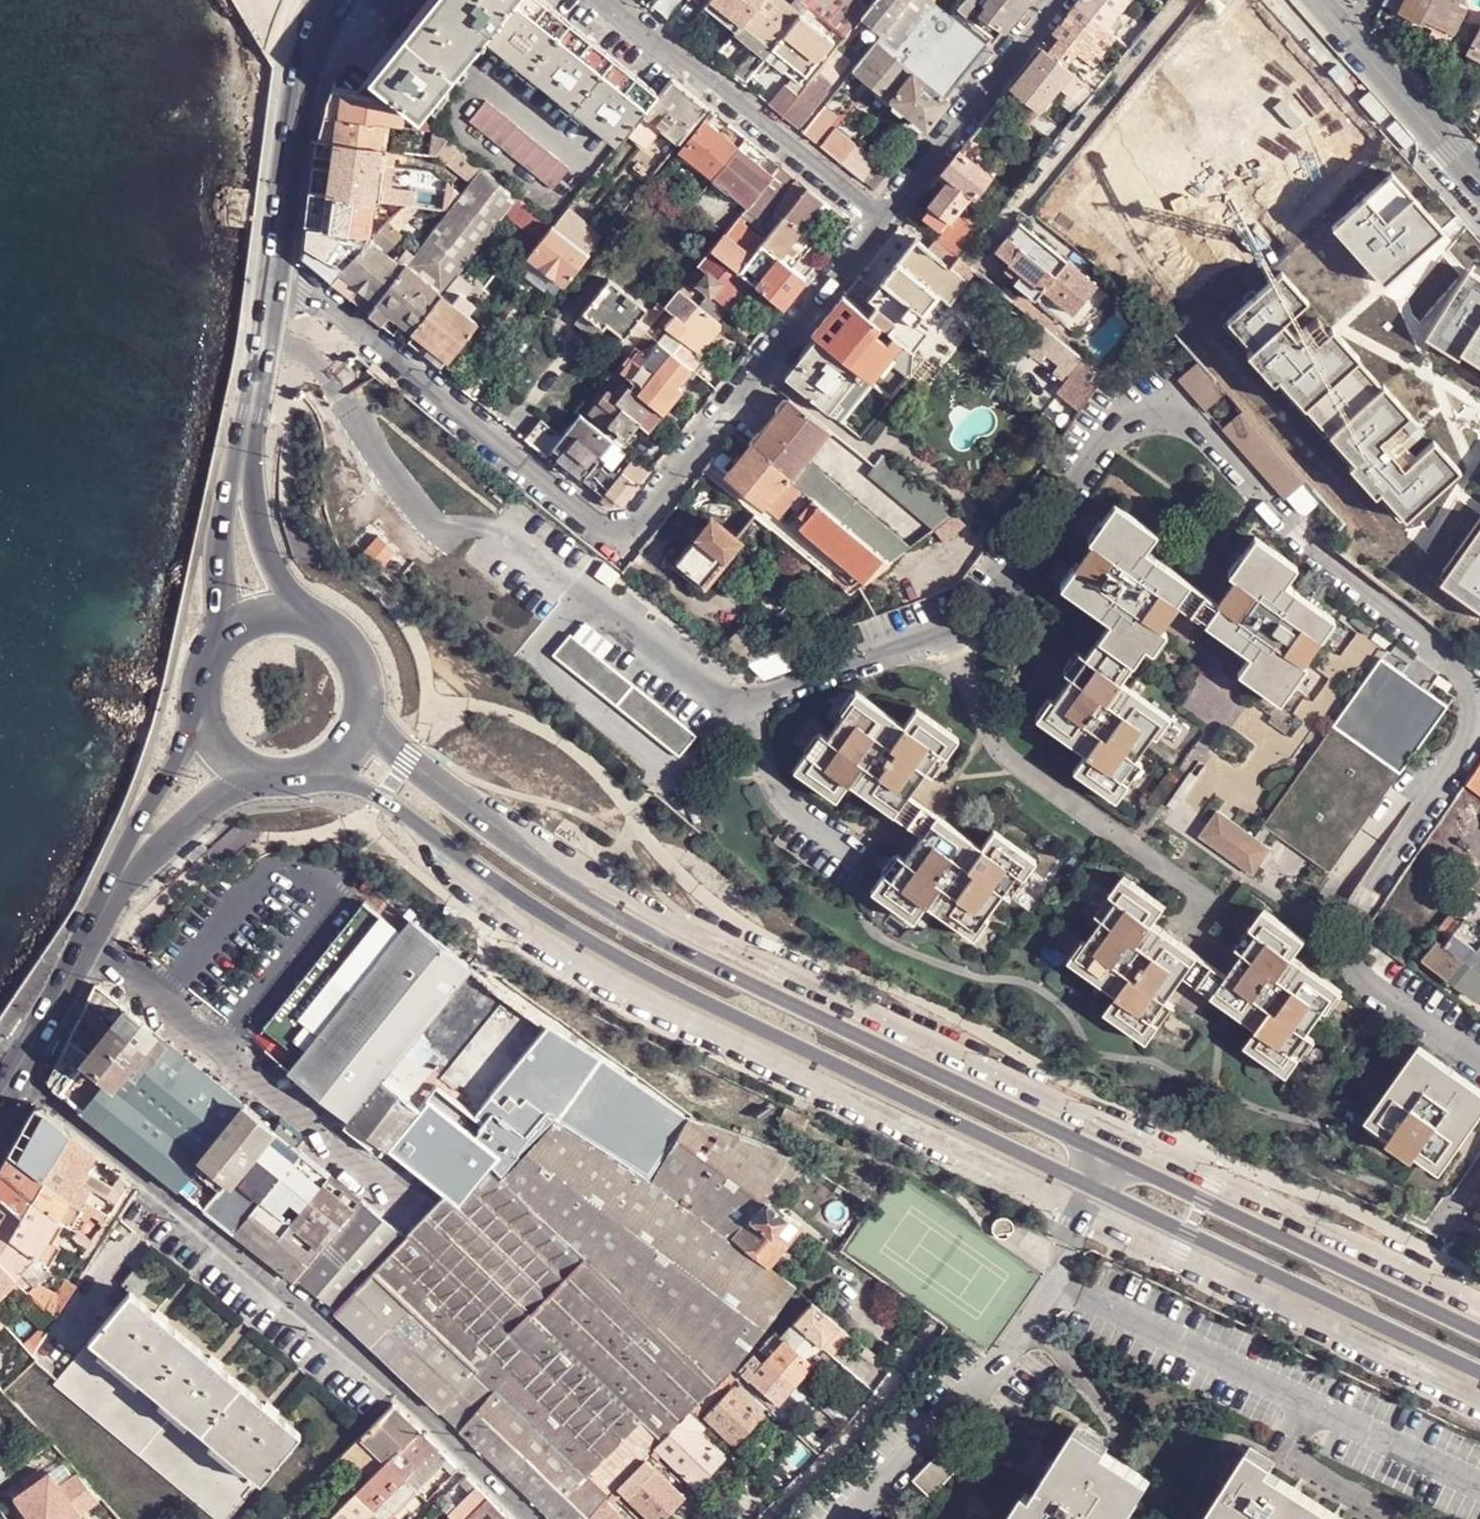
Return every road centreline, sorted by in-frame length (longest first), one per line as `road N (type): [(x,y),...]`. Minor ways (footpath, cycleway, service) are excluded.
road 1 (tertiary): [(302,773),(380,799),(437,833),(487,878),(704,1002),(1479,1370)]
road 2 (tertiary): [(1479,1332),(710,967),(582,895),(508,846),(407,759),(364,702)]
road 3 (residential): [(276,273),(625,538),(878,219)]
road 4 (residential): [(473,1461),(397,1386),(153,1188)]
road 5 (residential): [(878,219),(613,0)]
road 6 (residential): [(878,219),(1058,0)]
road 7 (tertiary): [(276,273),(305,63),(332,0)]
road 8 (residential): [(772,1518),(848,1444),(938,1327)]
road 9 (tertiary): [(202,702),(106,904)]
road 10 (tertiary): [(246,447),(225,510),(216,648)]
road 11 (tertiary): [(106,904),(172,836),(262,773)]
road 12 (tertiary): [(320,622),(287,591),(268,553),(246,447)]
road 13 (residential): [(1479,183),(1350,37)]
road 14 (tertiary): [(15,1075),(106,904)]
road 15 (residential): [(153,1188),(15,1075)]
road 16 (residential): [(64,1341),(153,1188)]
road 17 (tertiary): [(246,447),(276,273)]

